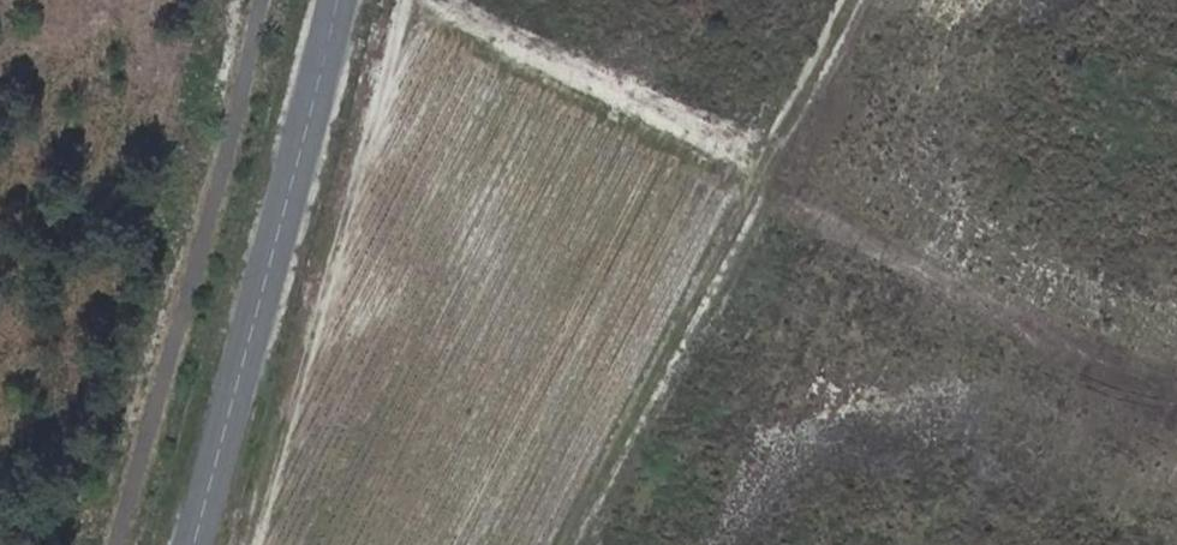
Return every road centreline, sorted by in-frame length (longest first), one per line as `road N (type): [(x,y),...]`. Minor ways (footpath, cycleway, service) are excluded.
road 1 (track): [(571,544),(855,0)]
road 2 (track): [(263,544),(406,0)]
road 3 (tertiary): [(331,0),(189,544)]
road 4 (track): [(450,0),(771,162)]

